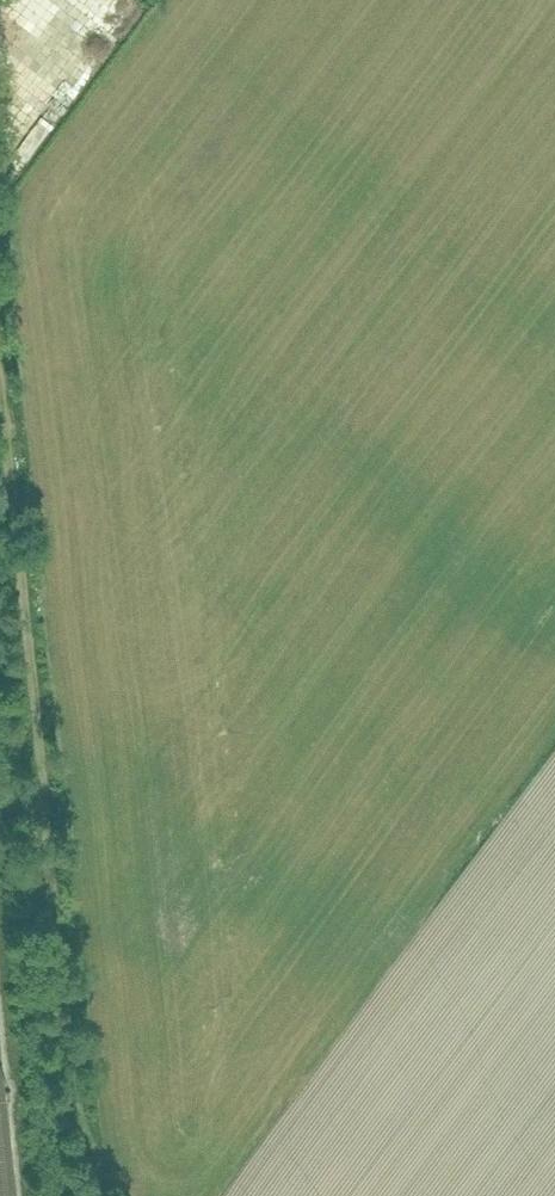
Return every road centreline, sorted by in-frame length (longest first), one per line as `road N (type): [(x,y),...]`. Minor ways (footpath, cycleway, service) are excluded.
road 1 (track): [(113,1195),(82,1125),(0,409)]

